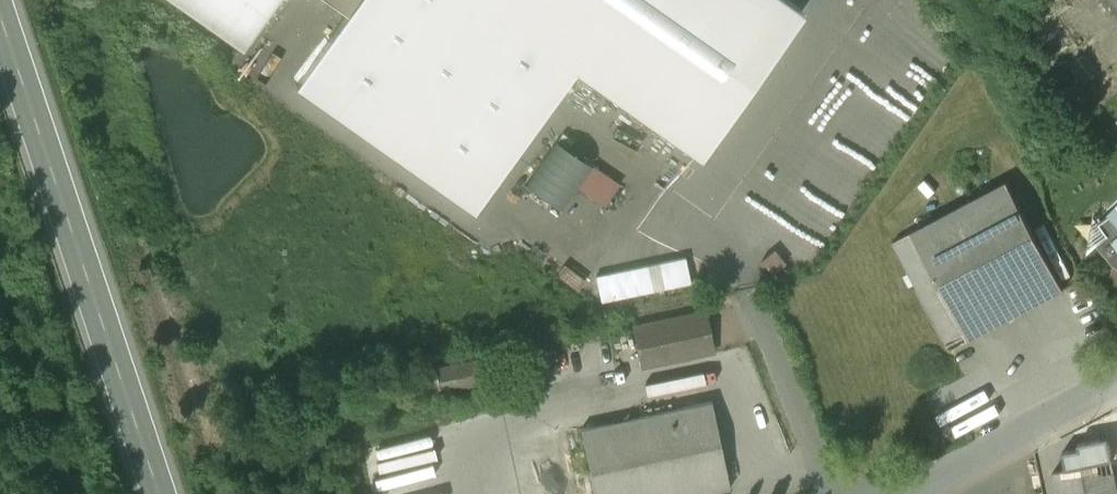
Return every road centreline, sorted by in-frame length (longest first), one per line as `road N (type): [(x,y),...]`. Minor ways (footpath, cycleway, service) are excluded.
road 1 (secondary): [(0,12),(161,493)]
road 2 (unclassified): [(1116,373),(974,446),(905,493)]
road 3 (track): [(0,290),(67,493)]

